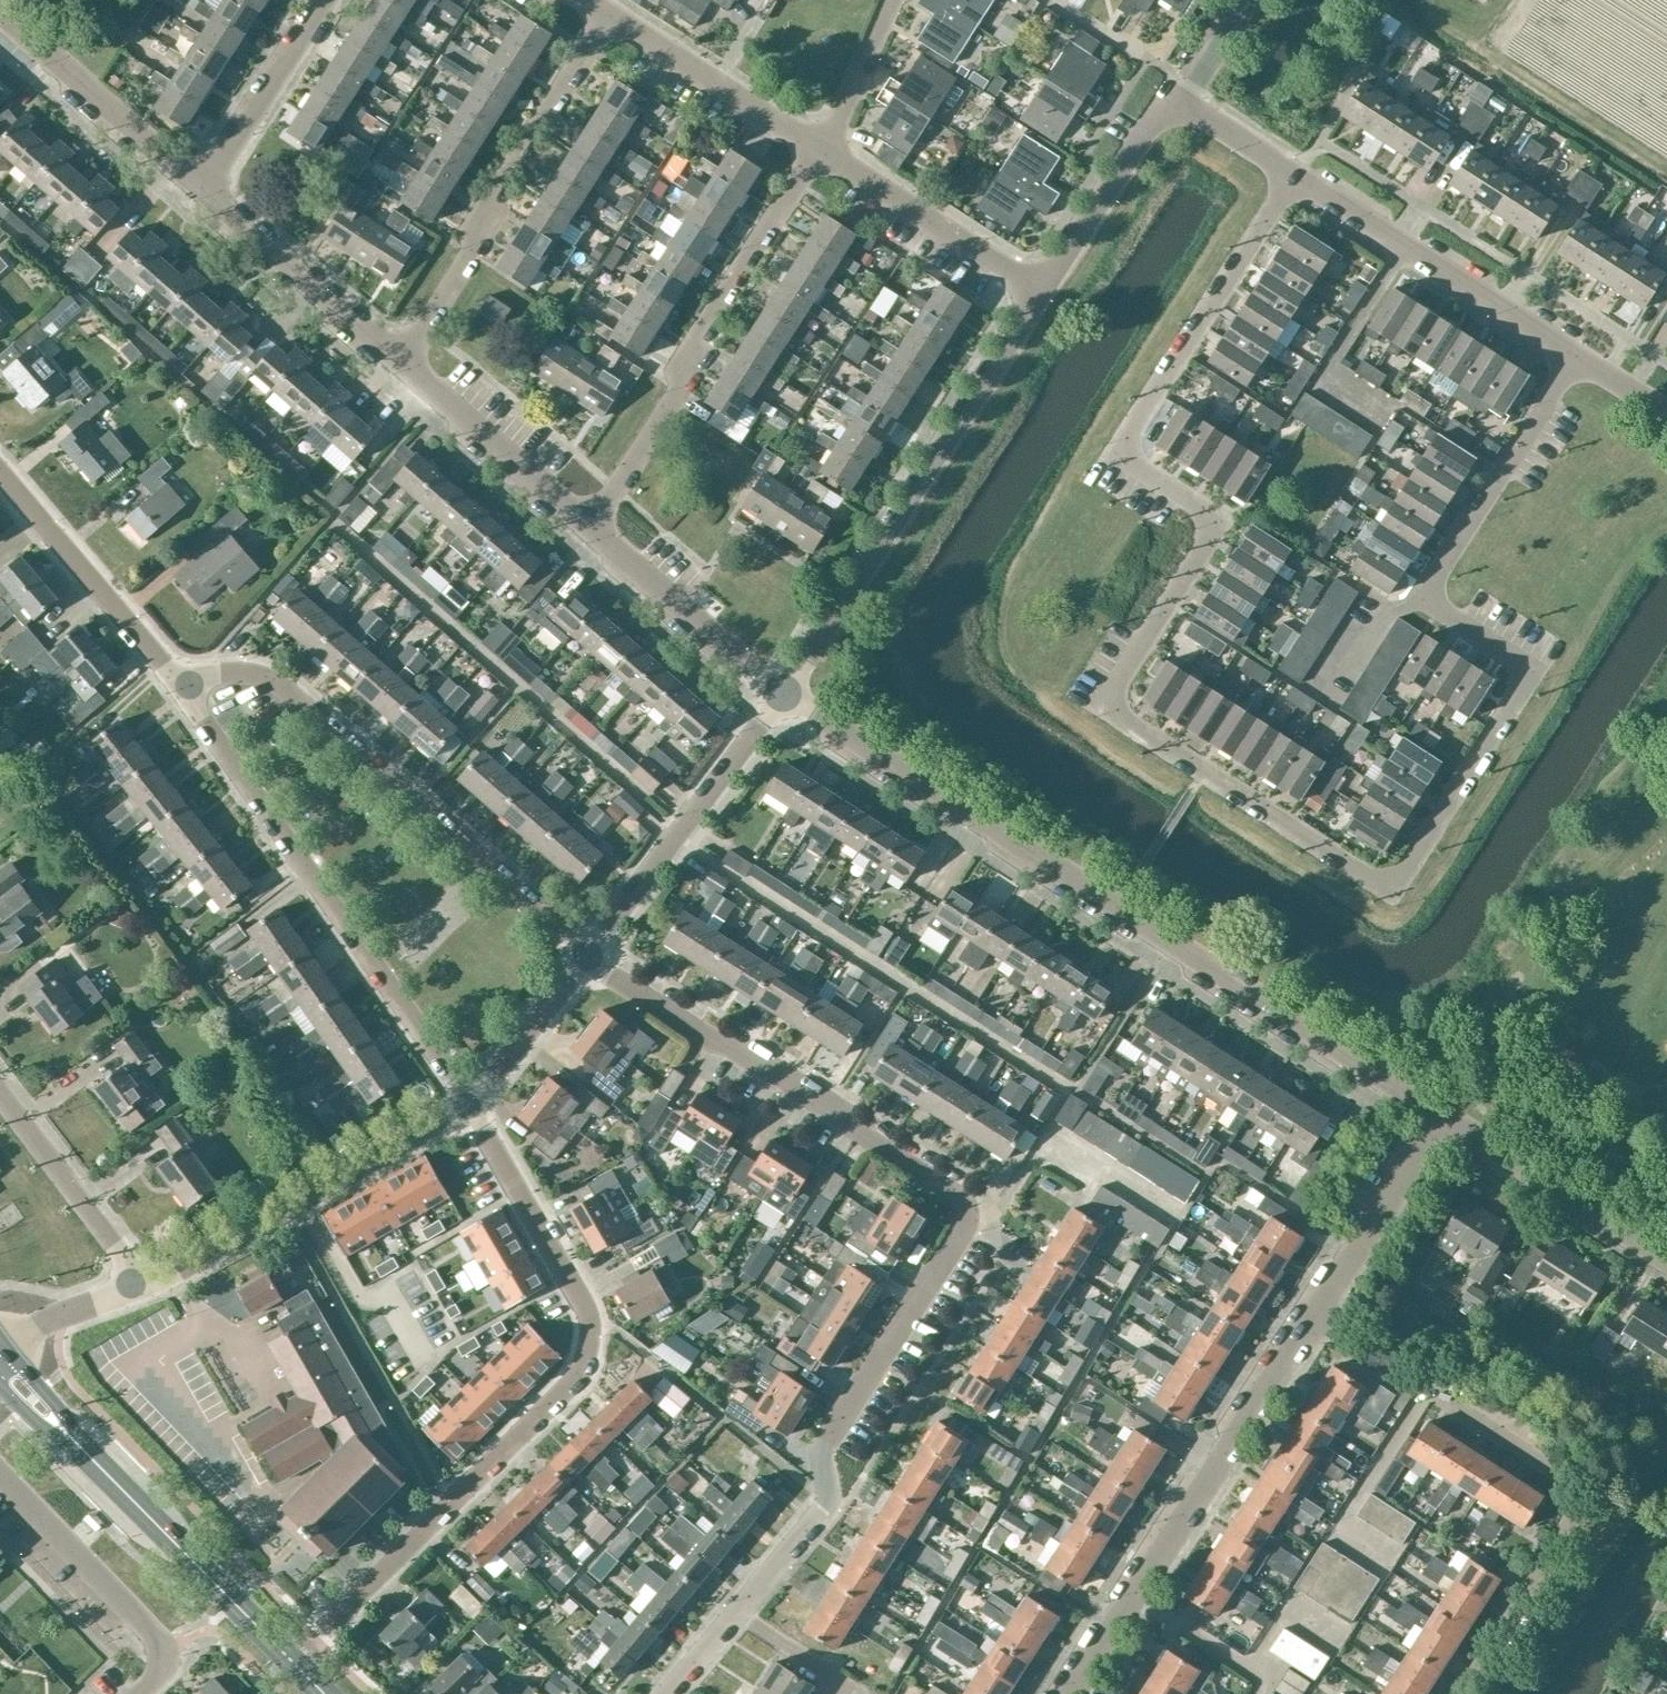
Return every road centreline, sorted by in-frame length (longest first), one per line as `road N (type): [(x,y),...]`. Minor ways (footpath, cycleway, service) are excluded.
road 1 (residential): [(1576,362),(1433,587),(1443,613),(1521,662),(1521,689),(1413,865),(1404,875),(1364,875),(1107,703),(1216,519),(1118,449),(1292,176)]
road 2 (residential): [(665,1693),(825,1499),(829,1436),(964,1215),(953,1190),(589,959)]
road 3 (residential): [(1448,1121),(783,694)]
road 4 (residential): [(294,1663),(572,1383),(589,1355),(583,1299),(474,1105)]
road 5 (residential): [(1460,1693),(1571,1520),(1576,1497),(1569,1475),(1321,1314)]
road 6 (residential): [(589,959),(276,684),(216,674),(182,689)]
road 7 (residential): [(182,689),(474,1105)]
road 8 (residential): [(783,694),(1045,292)]
road 9 (residential): [(1075,1693),(1321,1314)]
road 10 (residential): [(593,529),(829,155)]
road 11 (residential): [(397,358),(473,257),(479,219),(608,9)]
road 12 (residential): [(145,1284),(474,1105)]
road 13 (residential): [(1576,362),(1292,176)]
road 14 (residential): [(589,959),(783,694)]
road 15 (tertiary): [(294,1663),(69,1434)]
road 16 (residential): [(182,689),(0,473)]
road 17 (residential): [(202,188),(0,12)]
road 18 (residential): [(608,9),(829,155)]
road 19 (residential): [(593,529),(397,358)]
road 20 (residential): [(1666,1261),(1448,1121)]
road 21 (residential): [(397,358),(202,188)]
road 22 (residential): [(829,155),(1045,292)]
road 23 (residential): [(783,694),(593,529)]
road 24 (residential): [(0,1476),(158,1636),(163,1655)]
road 25 (residential): [(145,1284),(0,1091)]
road 26 (residential): [(1045,292),(1176,97)]
road 27 (residential): [(1321,1314),(1448,1121)]
road 28 (residential): [(202,188),(327,0)]
road 29 (residential): [(474,1105),(589,959)]
road 30 (residential): [(829,155),(895,0)]
road 31 (residential): [(7,1348),(64,1313),(145,1284)]
road 32 (residential): [(1292,176),(1176,97)]

